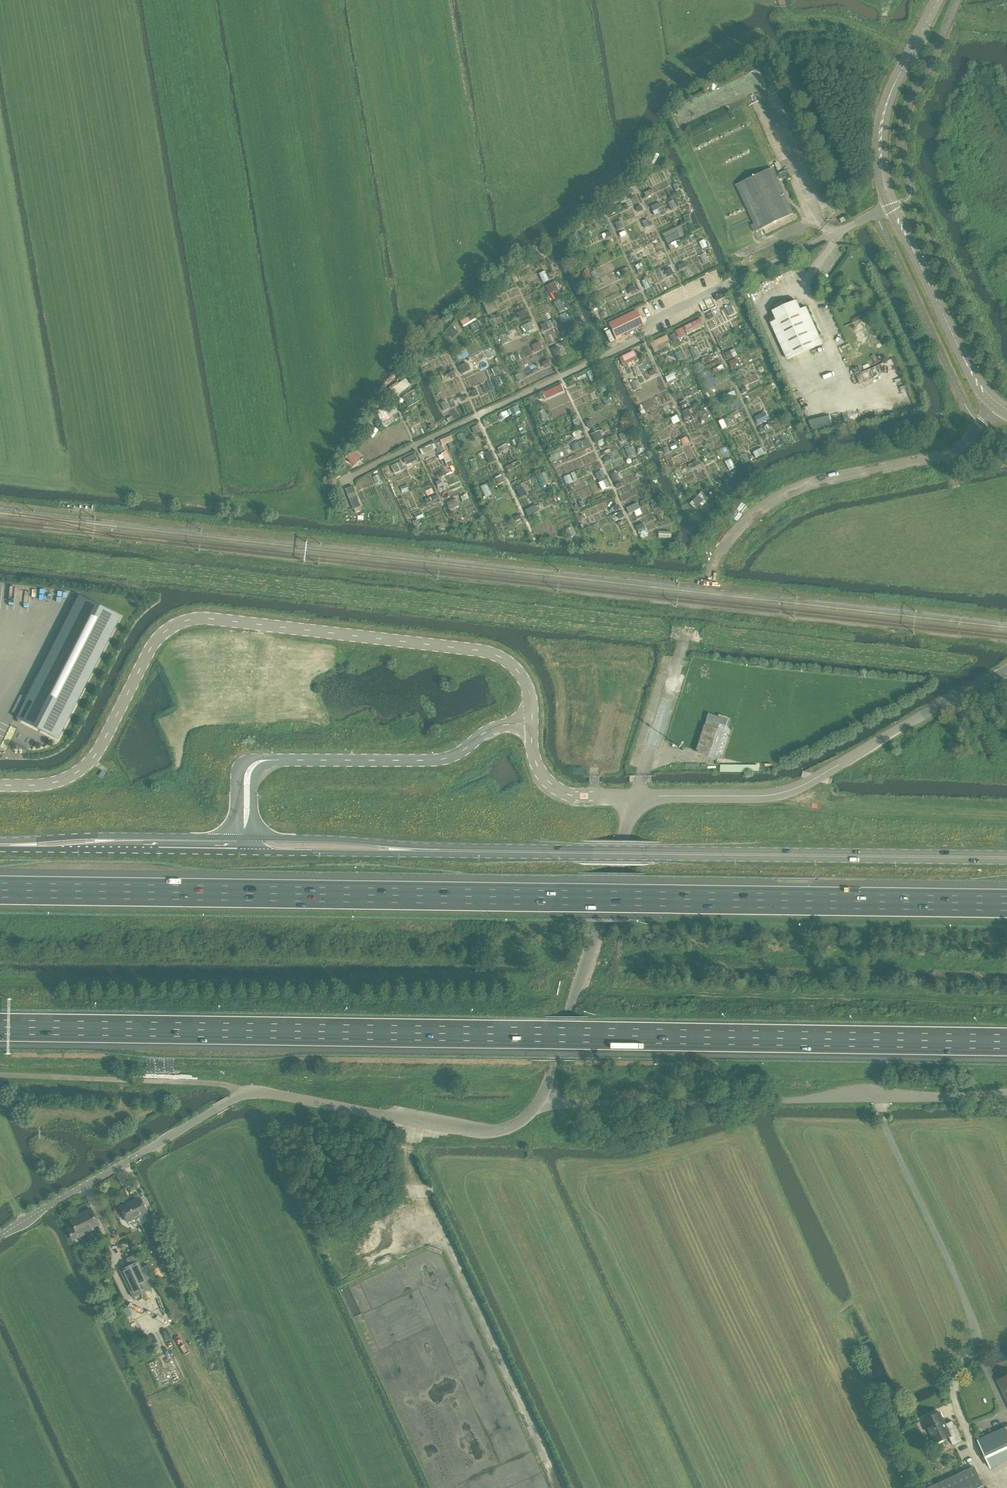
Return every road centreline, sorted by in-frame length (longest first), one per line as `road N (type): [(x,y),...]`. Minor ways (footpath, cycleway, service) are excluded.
road 1 (motorway): [(0,1027),(1006,1042)]
road 2 (motorway): [(1006,903),(0,890)]
road 3 (unclassified): [(0,784),(54,783),(81,770),(153,644),(182,620),(497,656),(525,679),(532,725)]
road 4 (secondary): [(1006,859),(414,851)]
road 5 (unclassified): [(539,1102),(1006,1098)]
road 6 (tertiary): [(993,402),(882,174),(888,107),(938,0)]
road 7 (unclassified): [(634,797),(774,795),(798,787),(1006,669)]
road 8 (unclassified): [(247,839),(248,775),(263,760),(421,761),(498,728),(532,725)]
road 9 (unclassified): [(539,1102),(634,797)]
road 10 (unclassified): [(539,1102),(515,1124),(481,1132),(245,1093)]
road 11 (unclassified): [(0,1236),(245,1093)]
road 12 (track): [(245,1093),(210,1084),(0,1075)]
road 13 (secondary): [(247,839),(79,838),(10,847)]
road 14 (secondary): [(10,847),(247,854)]
road 15 (track): [(798,787),(810,807),(832,811),(1006,815)]
road 16 (secondary): [(414,851),(247,839)]
road 17 (secondary): [(247,854),(414,851)]
road 18 (unclassified): [(532,725),(537,764),(553,786),(575,796),(634,797)]

